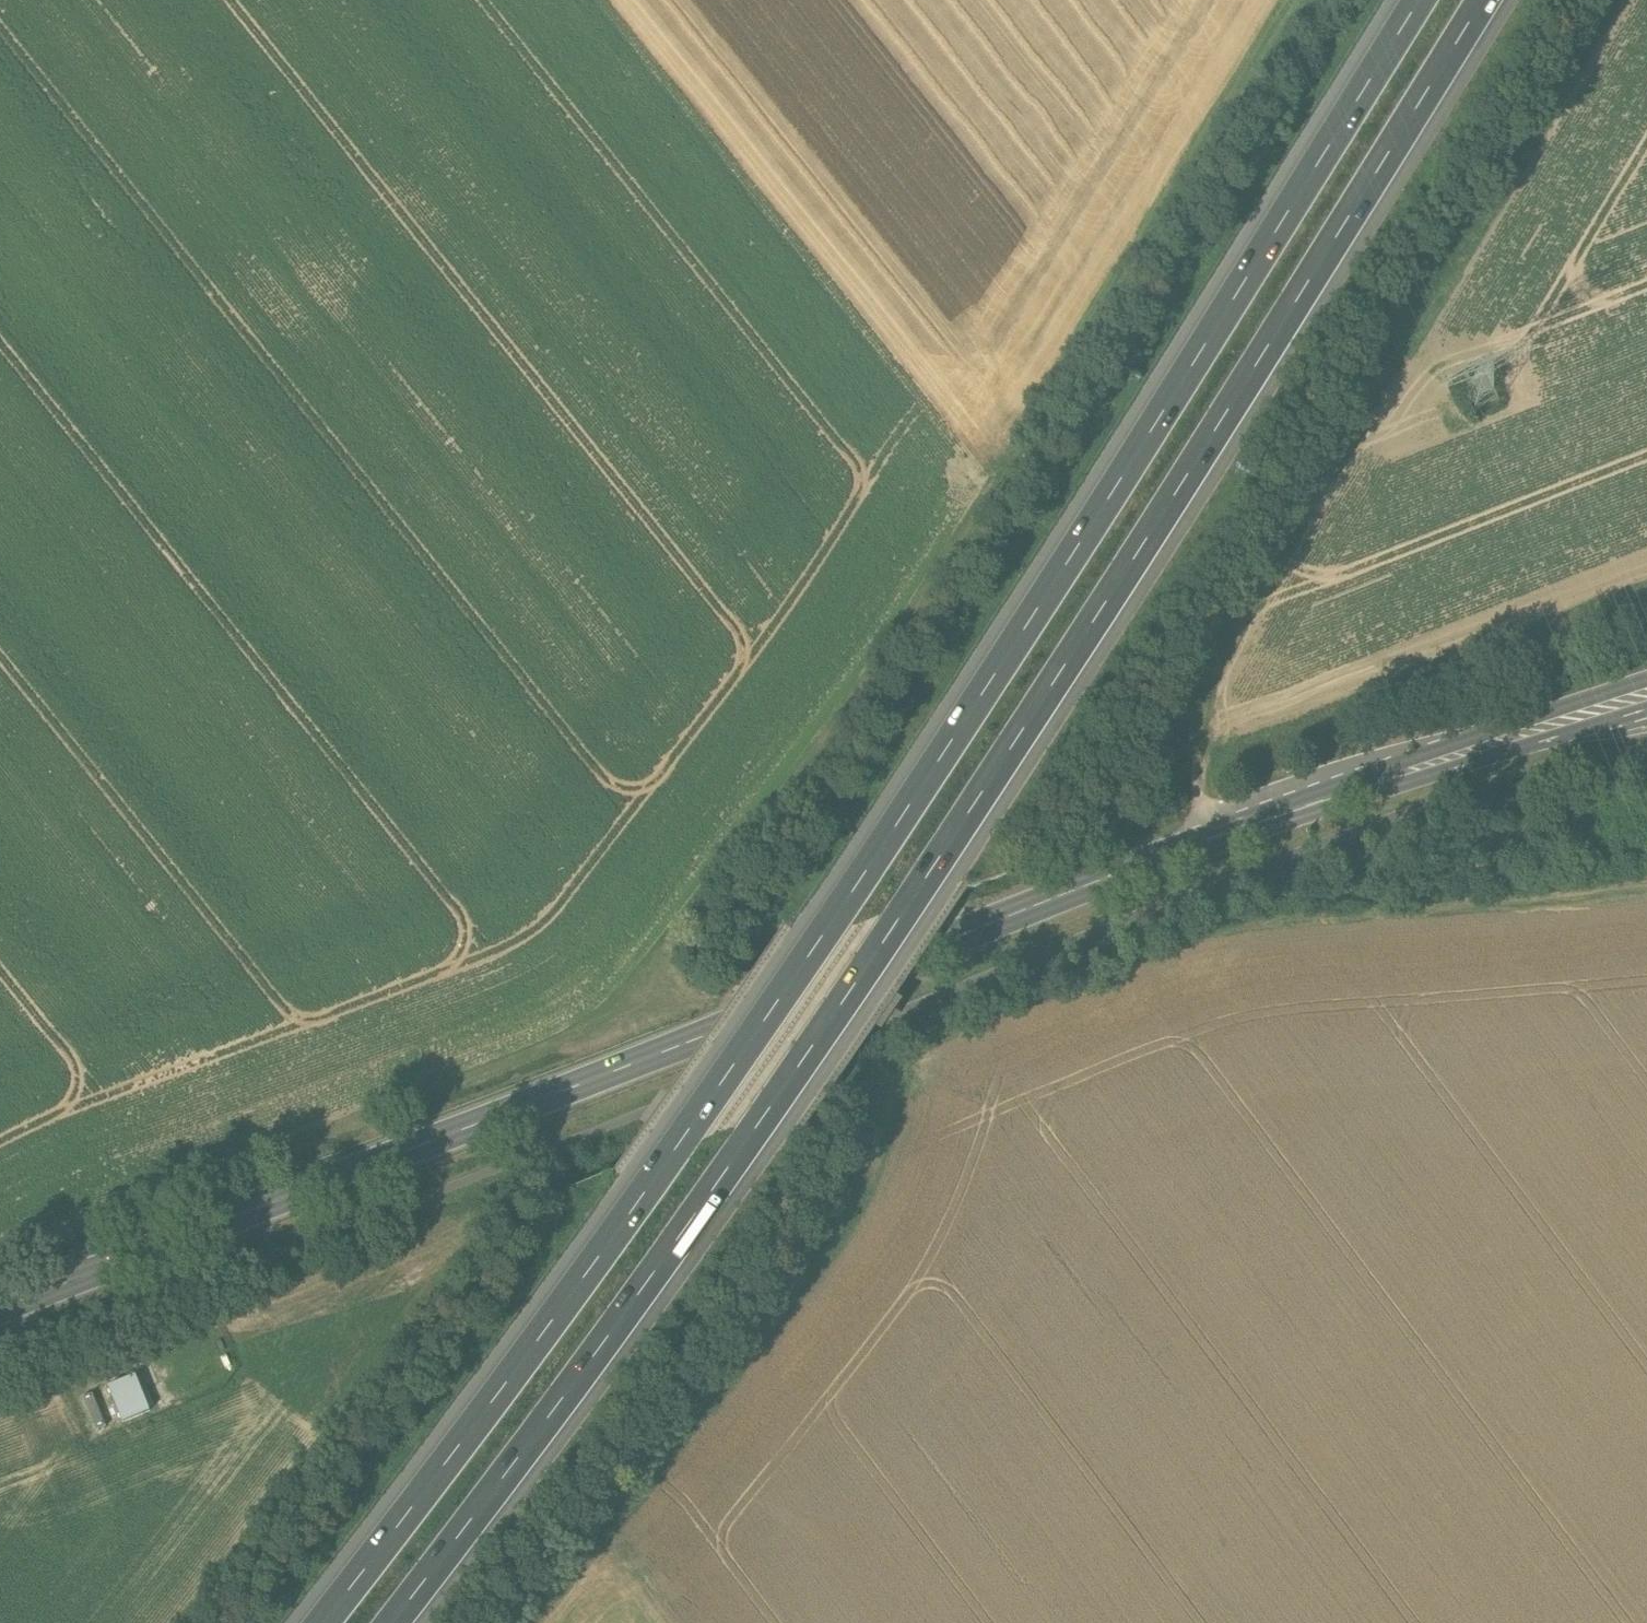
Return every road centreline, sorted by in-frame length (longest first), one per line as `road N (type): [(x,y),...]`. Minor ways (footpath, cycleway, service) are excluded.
road 1 (motorway): [(1433,0),(906,813),(630,1217),(308,1622)]
road 2 (motorway): [(385,1622),(688,1220),(972,815),(1504,0)]
road 3 (track): [(0,1264),(426,1100),(603,1019),(863,686),(1298,0)]
road 4 (secondary): [(1646,696),(1333,797),(949,939),(0,1309)]
road 5 (track): [(528,1622),(827,1252),(877,1151),(892,1078),(886,1053),(1238,922),(1646,886)]
road 6 (track): [(1614,0),(1334,454),(1218,660),(1186,748),(1188,771),(1217,840)]
road 7 (track): [(194,1327),(886,1053)]
road 8 (track): [(0,1408),(194,1327)]

